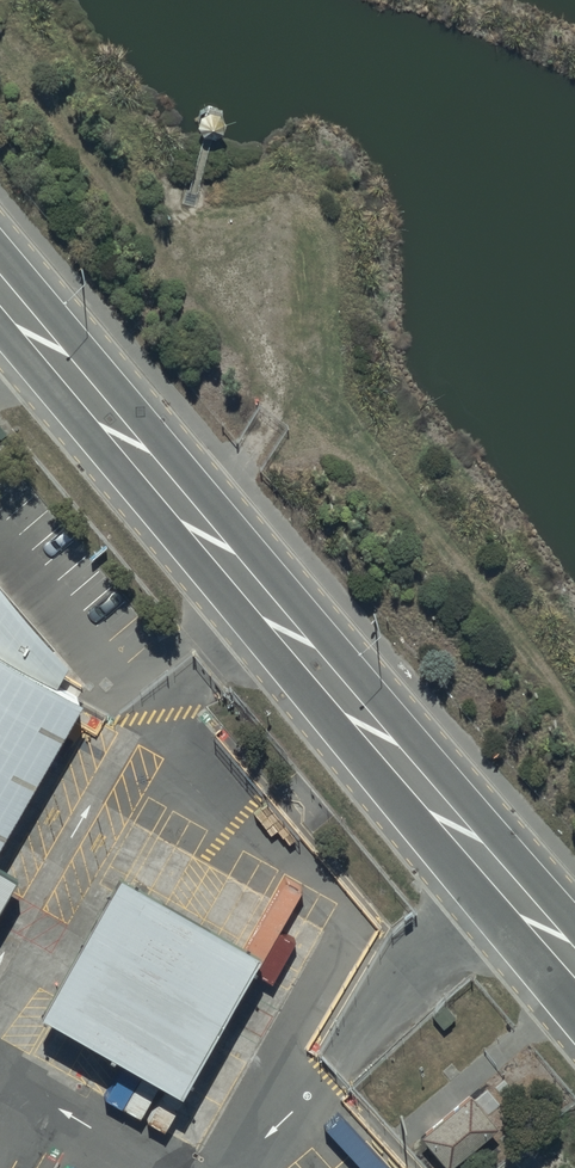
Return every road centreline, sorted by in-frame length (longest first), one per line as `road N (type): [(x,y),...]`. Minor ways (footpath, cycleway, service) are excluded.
road 1 (secondary): [(574,962),(0,283)]
road 2 (track): [(0,59),(119,191),(320,388),(522,637),(574,715)]

